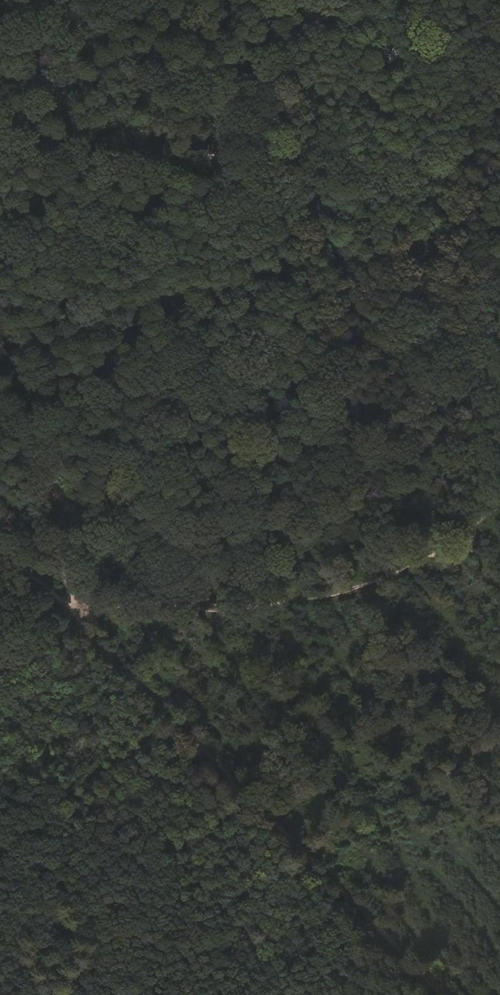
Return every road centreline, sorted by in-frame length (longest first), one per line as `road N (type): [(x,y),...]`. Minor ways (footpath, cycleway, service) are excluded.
road 1 (track): [(269,0),(72,609),(499,133)]
road 2 (track): [(448,994),(72,609)]
road 3 (track): [(72,609),(0,350)]

